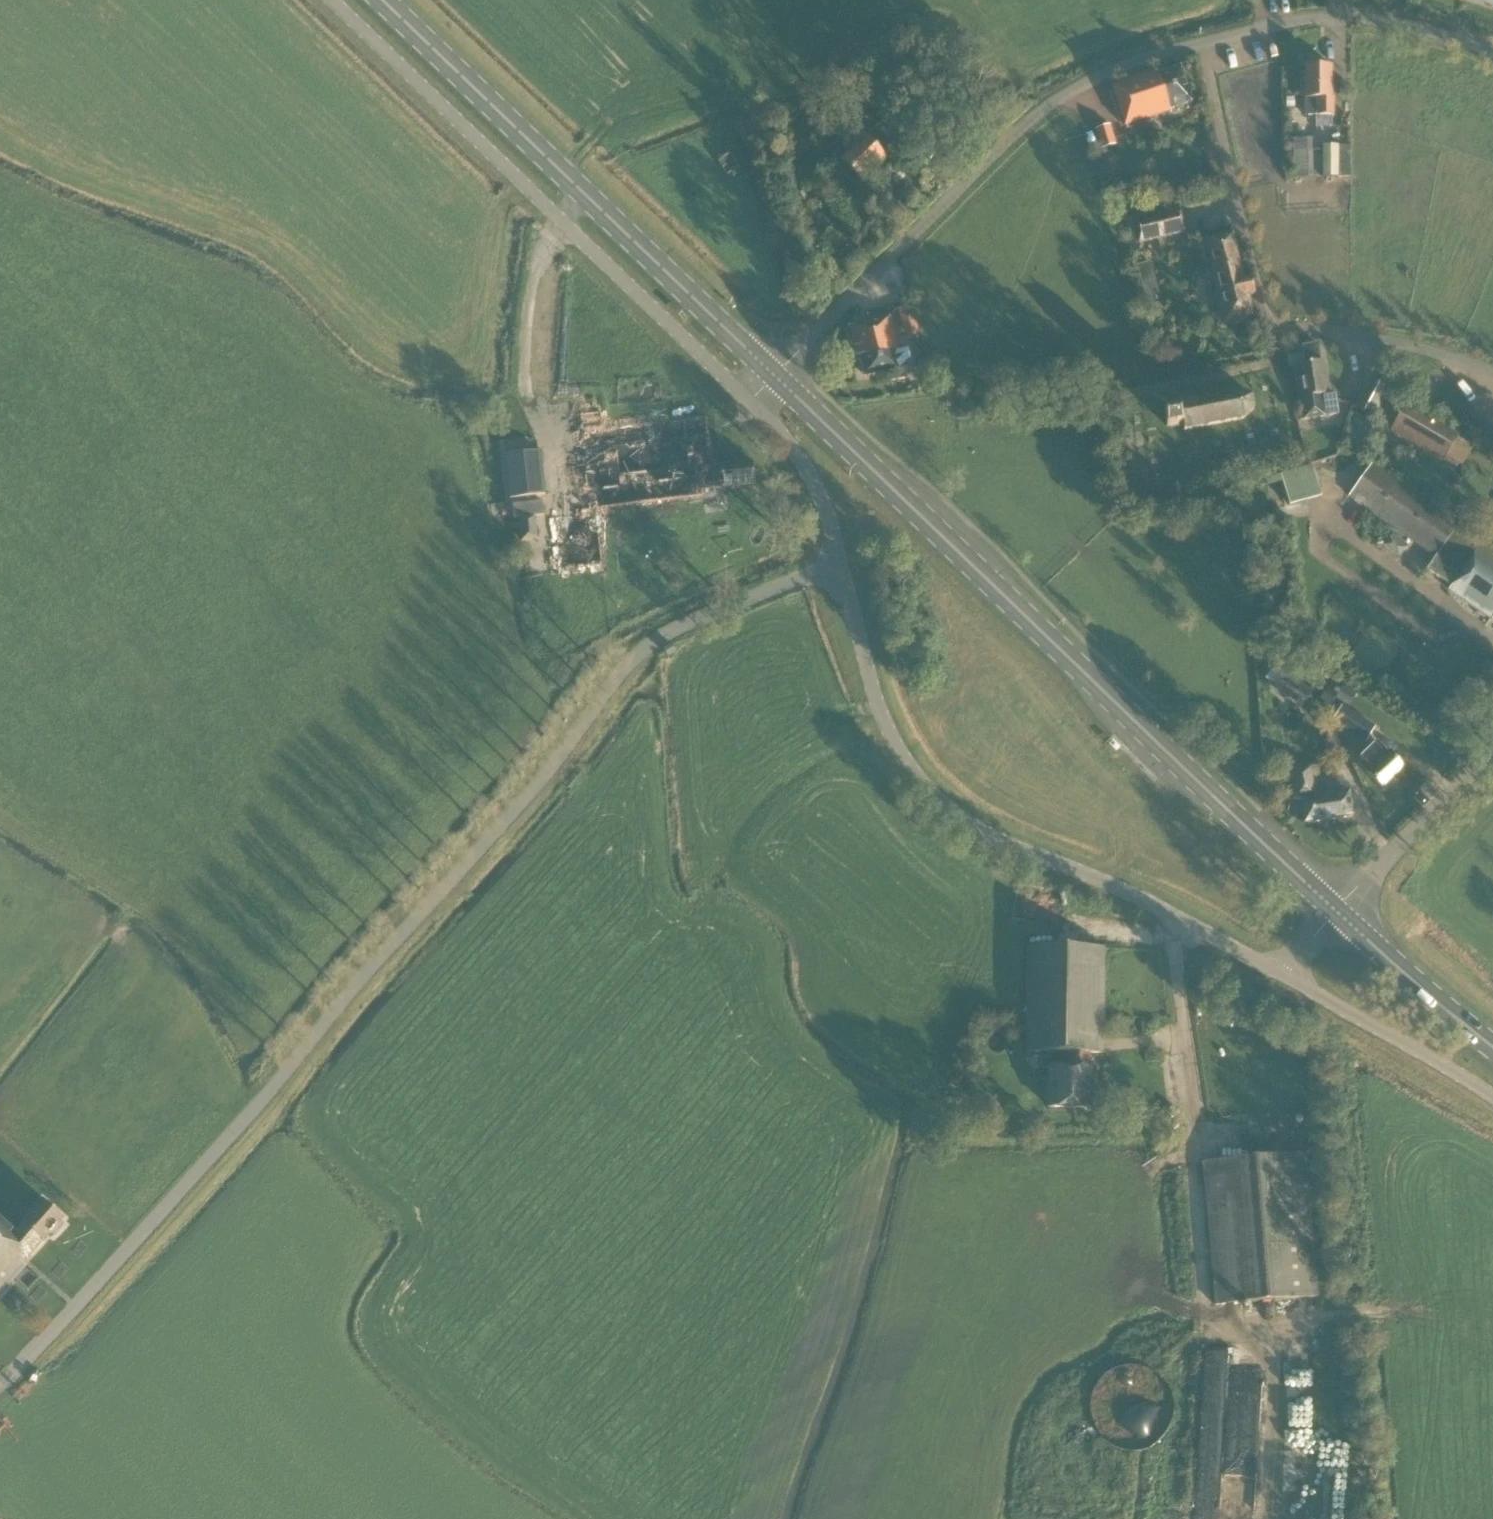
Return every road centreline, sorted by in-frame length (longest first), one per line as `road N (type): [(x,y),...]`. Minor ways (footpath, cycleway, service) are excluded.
road 1 (unclassified): [(840,566),(676,632),(631,663),(548,774),(0,1387)]
road 2 (primary): [(1335,912),(775,377)]
road 3 (unclassified): [(1285,977),(1137,898),(995,839),(943,806),(902,757),(877,705),(840,566)]
road 4 (unclassified): [(749,403),(330,0)]
road 5 (unclassified): [(775,377),(1049,107),(1117,70),(1201,44)]
road 6 (primary): [(775,377),(381,0)]
road 7 (residential): [(1492,374),(1354,337),(1267,328),(1201,44)]
road 8 (unclassified): [(1492,53),(1339,19),(1201,44)]
road 9 (unclassified): [(1492,1098),(1285,977)]
road 10 (unclassified): [(1335,912),(1492,750)]
road 11 (primary): [(1492,1042),(1335,912)]
road 12 (unclassified): [(840,566),(805,469),(749,403)]

